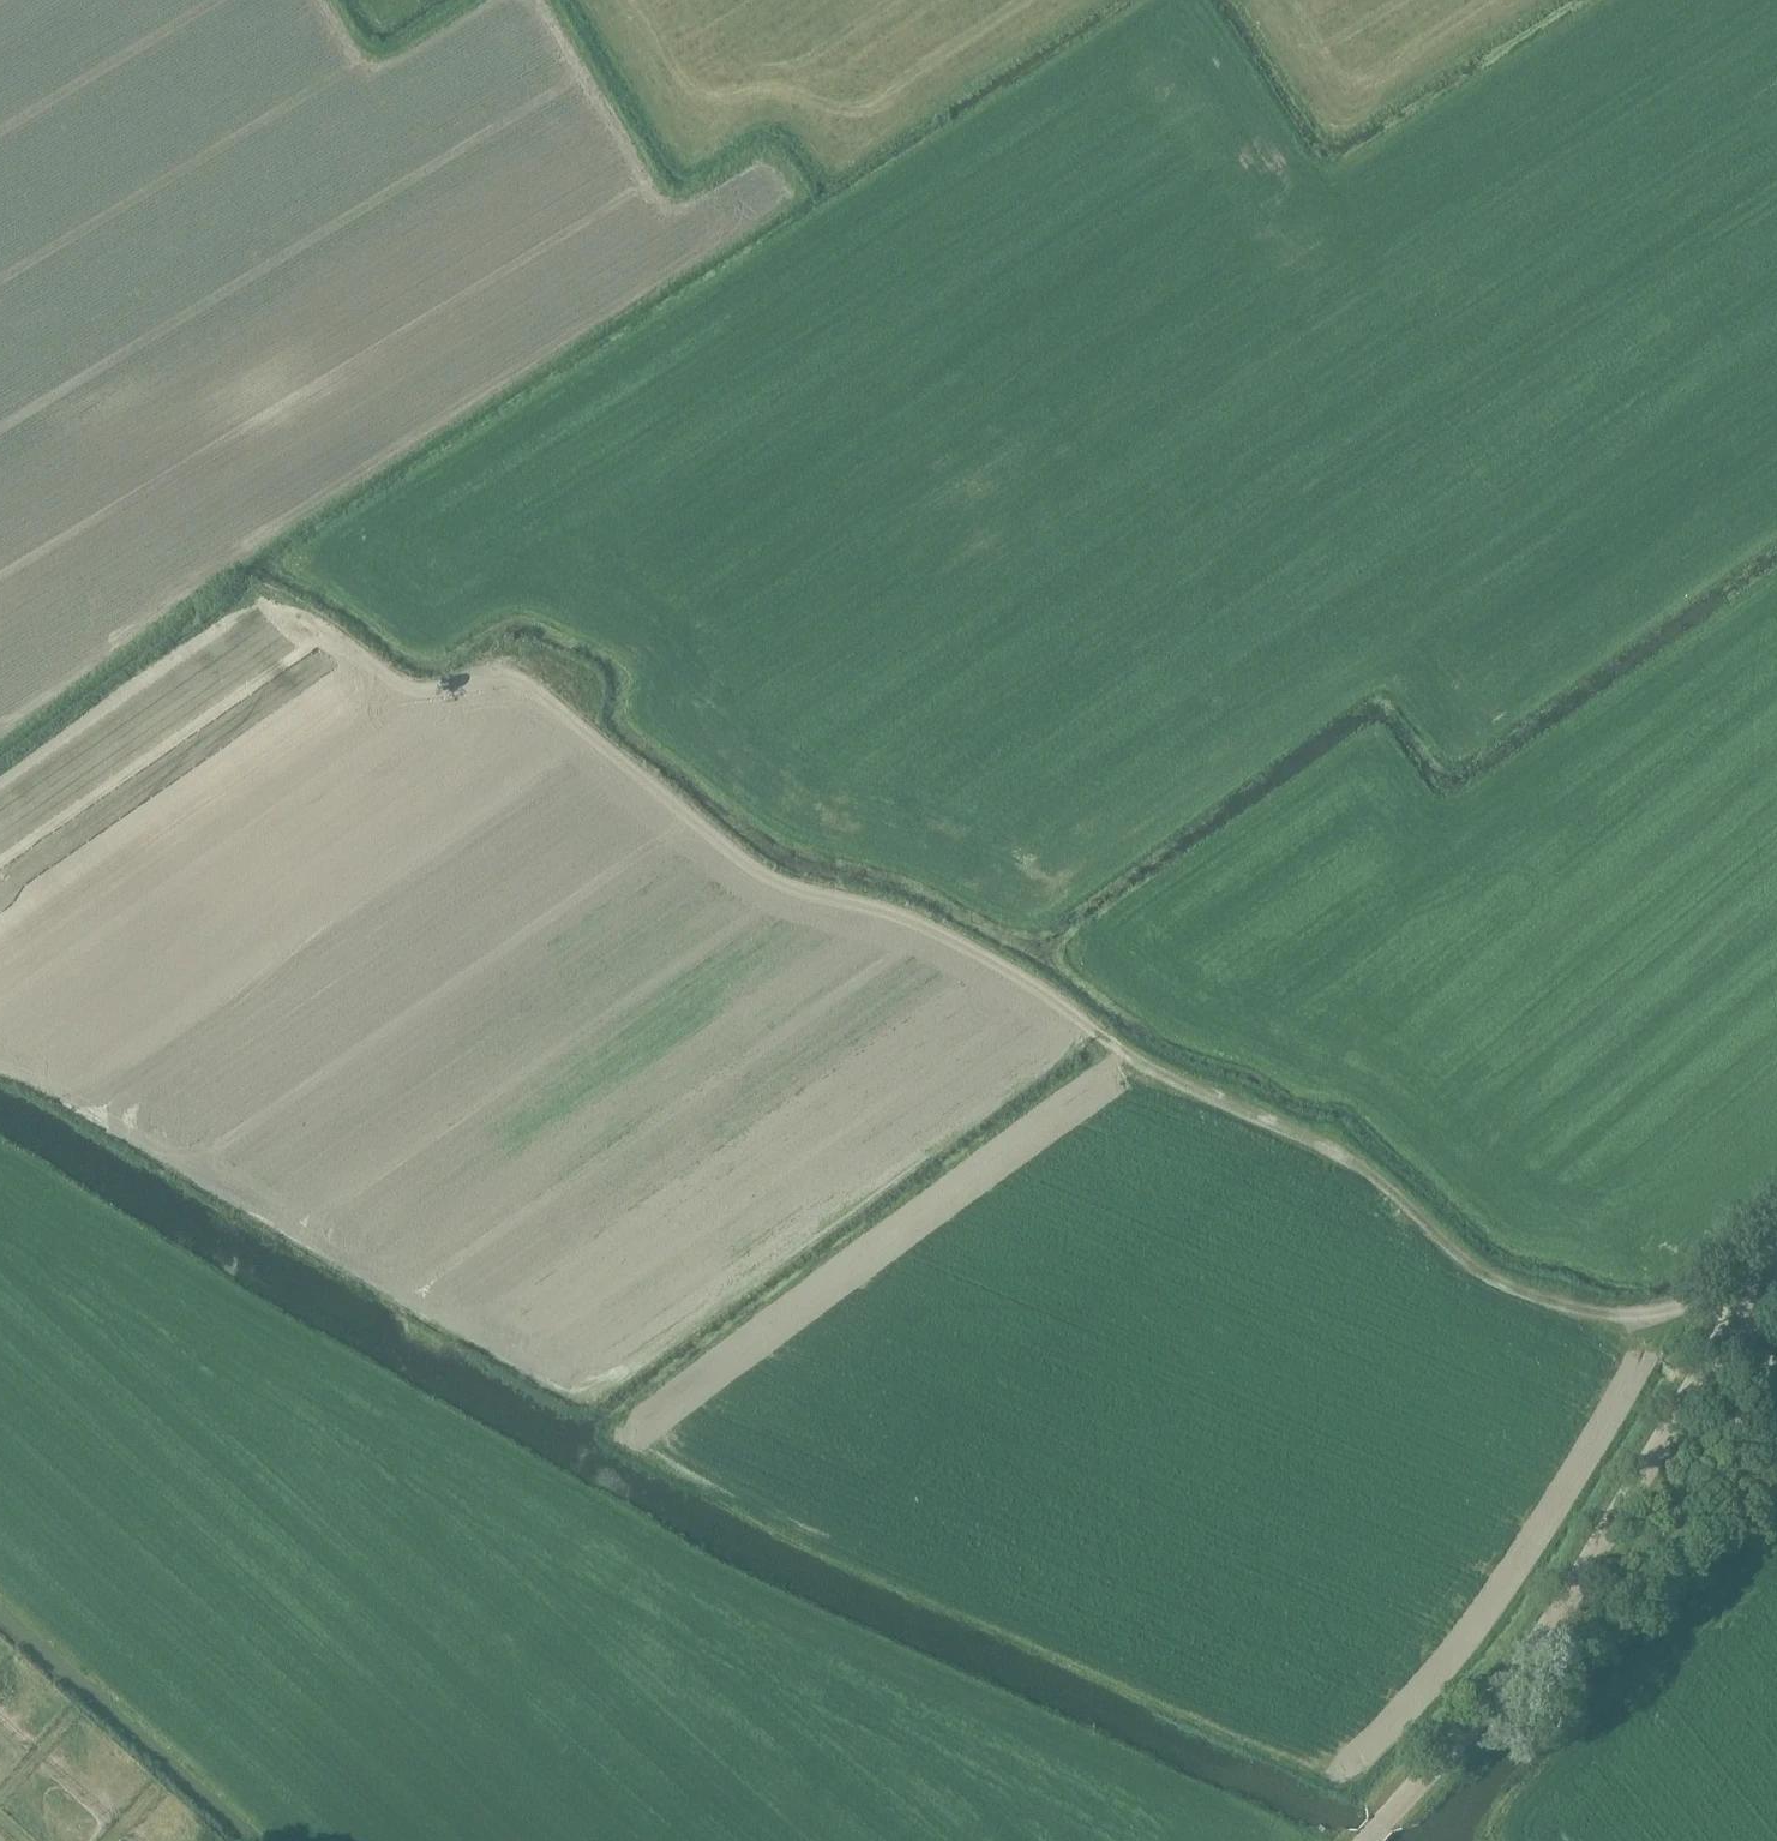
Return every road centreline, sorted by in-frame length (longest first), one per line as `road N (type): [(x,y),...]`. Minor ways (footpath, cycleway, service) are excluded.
road 1 (tertiary): [(1370,1840),(1509,1665),(1776,1256)]

